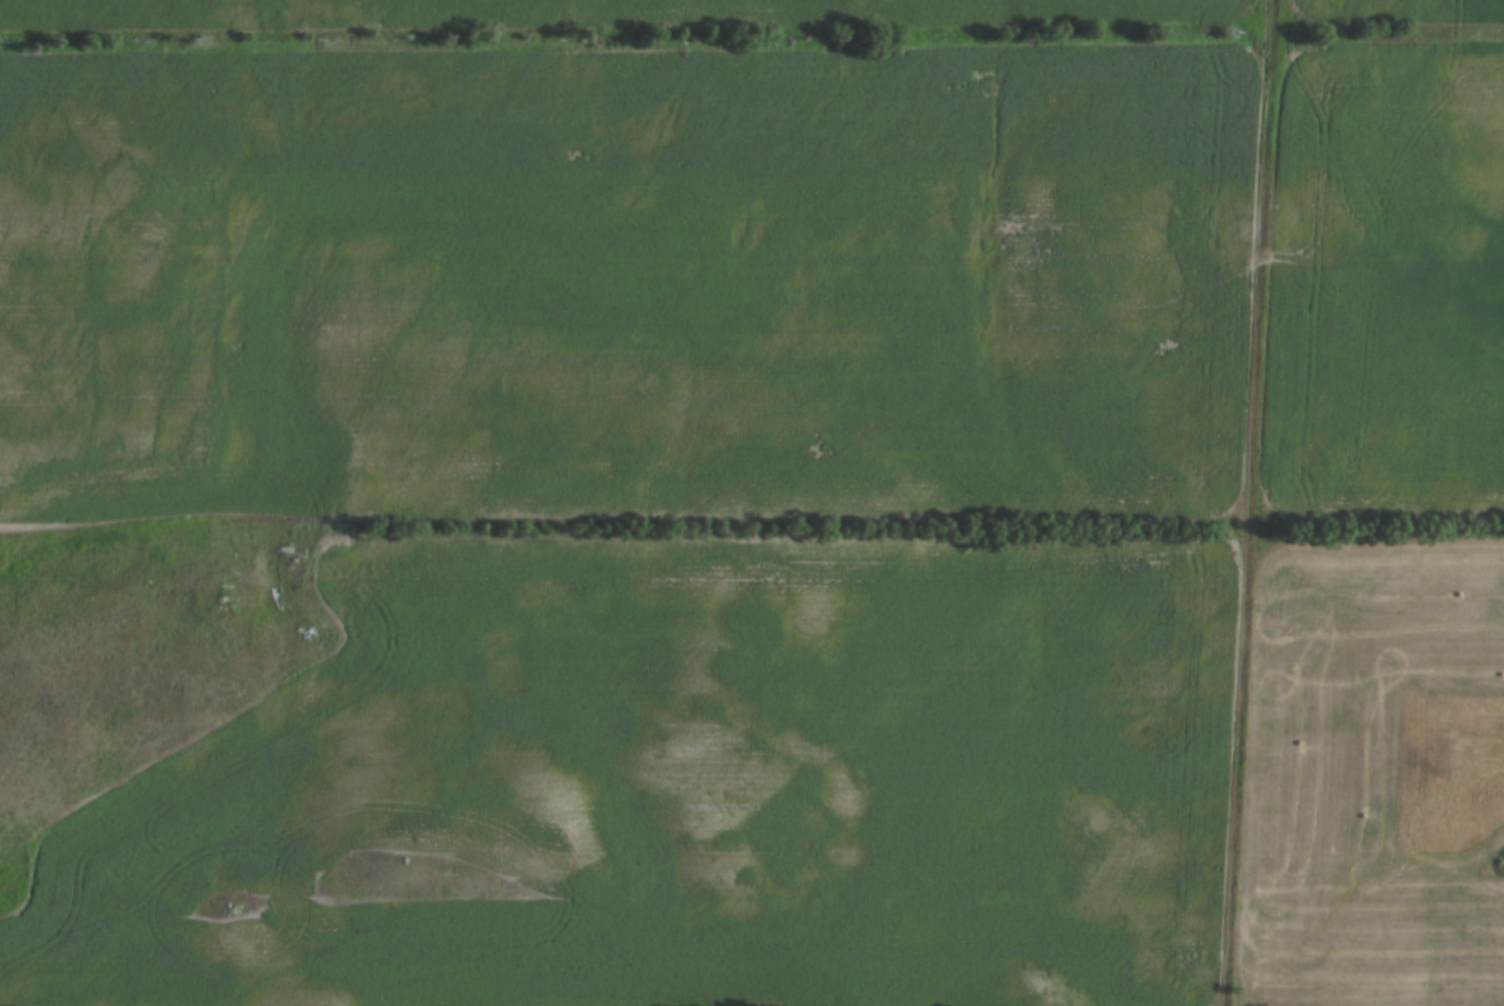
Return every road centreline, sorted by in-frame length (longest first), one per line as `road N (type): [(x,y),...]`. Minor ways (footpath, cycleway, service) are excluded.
road 1 (track): [(1280,0),(1226,1005)]

